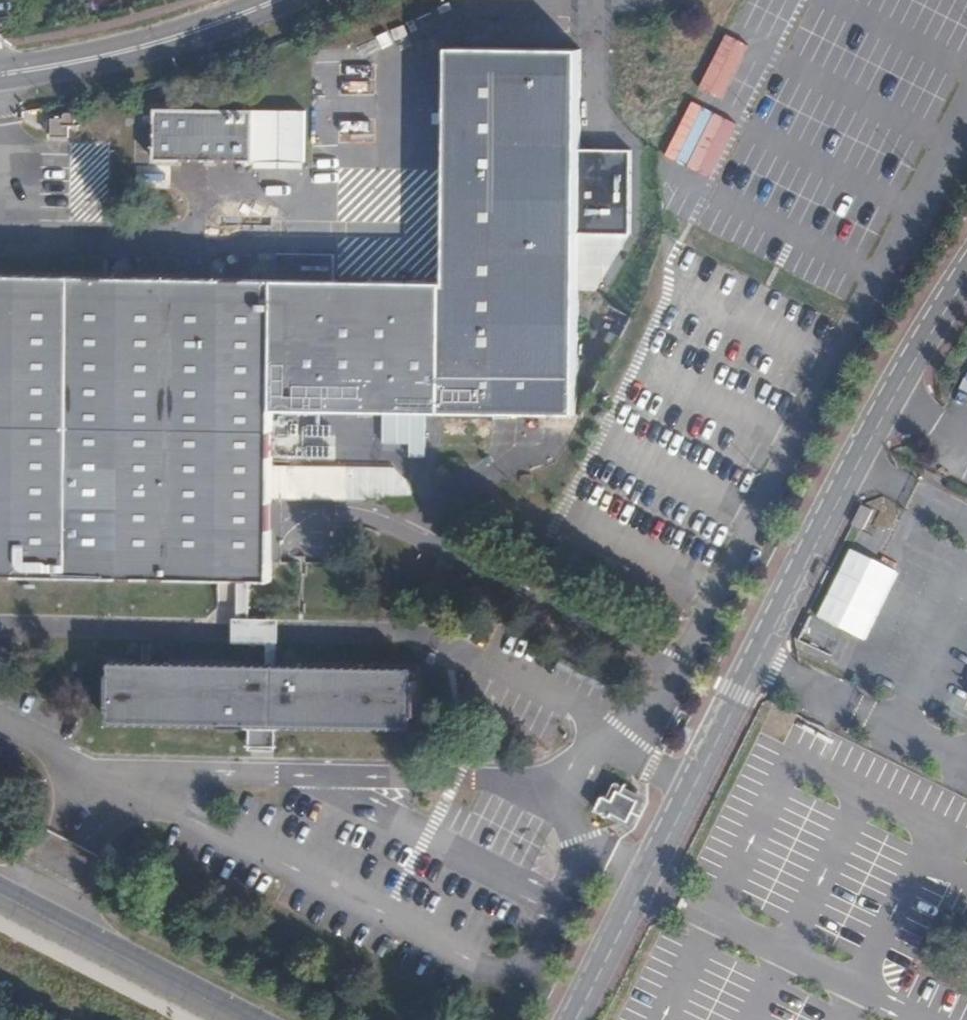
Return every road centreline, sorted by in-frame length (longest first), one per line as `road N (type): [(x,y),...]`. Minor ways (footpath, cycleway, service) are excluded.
road 1 (secondary): [(575,1019),(892,401),(966,276)]
road 2 (tertiary): [(0,74),(131,50),(278,0)]
road 3 (secondary): [(237,1019),(0,898)]

